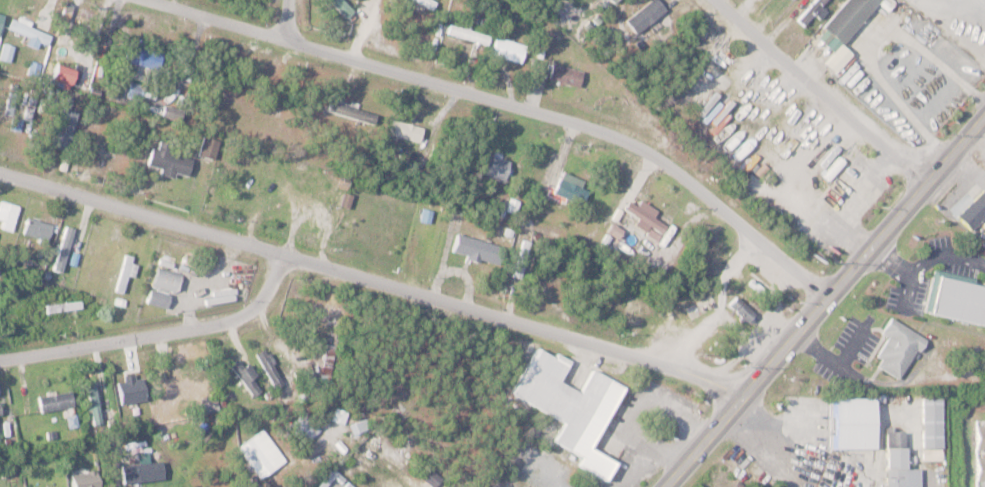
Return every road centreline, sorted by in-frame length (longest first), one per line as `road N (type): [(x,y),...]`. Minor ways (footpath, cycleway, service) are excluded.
road 1 (residential): [(0,174),(744,394)]
road 2 (residential): [(828,294),(665,163),(617,137),(151,0)]
road 3 (secondary): [(665,486),(984,114)]
road 4 (residential): [(0,360),(258,314),(276,254)]
road 5 (residential): [(716,0),(926,181)]

